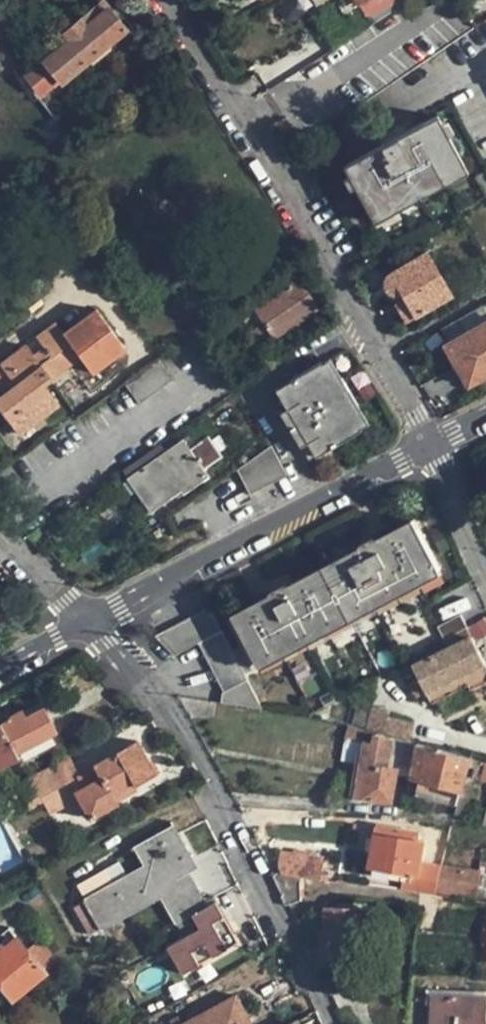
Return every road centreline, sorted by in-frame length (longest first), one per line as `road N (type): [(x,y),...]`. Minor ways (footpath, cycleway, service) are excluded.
road 1 (residential): [(169,0),(428,444)]
road 2 (residential): [(84,621),(198,758),(330,1023)]
road 3 (residential): [(84,621),(428,444)]
road 4 (residential): [(210,389),(6,539)]
road 5 (residential): [(485,574),(428,444)]

